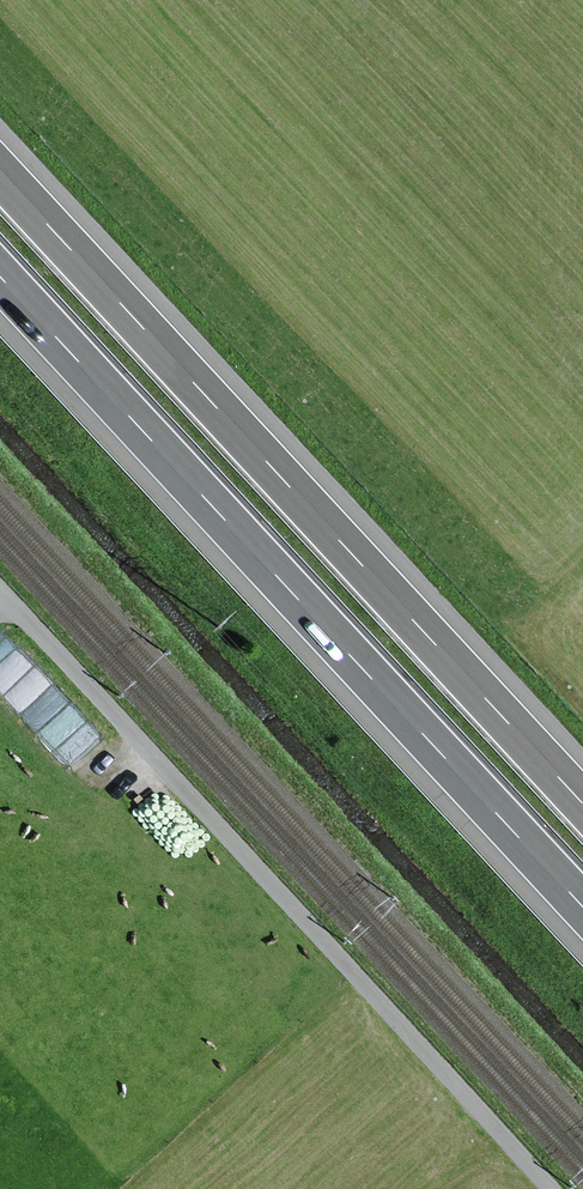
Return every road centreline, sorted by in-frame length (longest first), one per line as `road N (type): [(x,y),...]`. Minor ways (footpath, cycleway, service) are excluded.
road 1 (motorway): [(582,807),(0,177)]
road 2 (motorway): [(0,279),(582,909)]
road 3 (track): [(0,591),(551,1188)]

